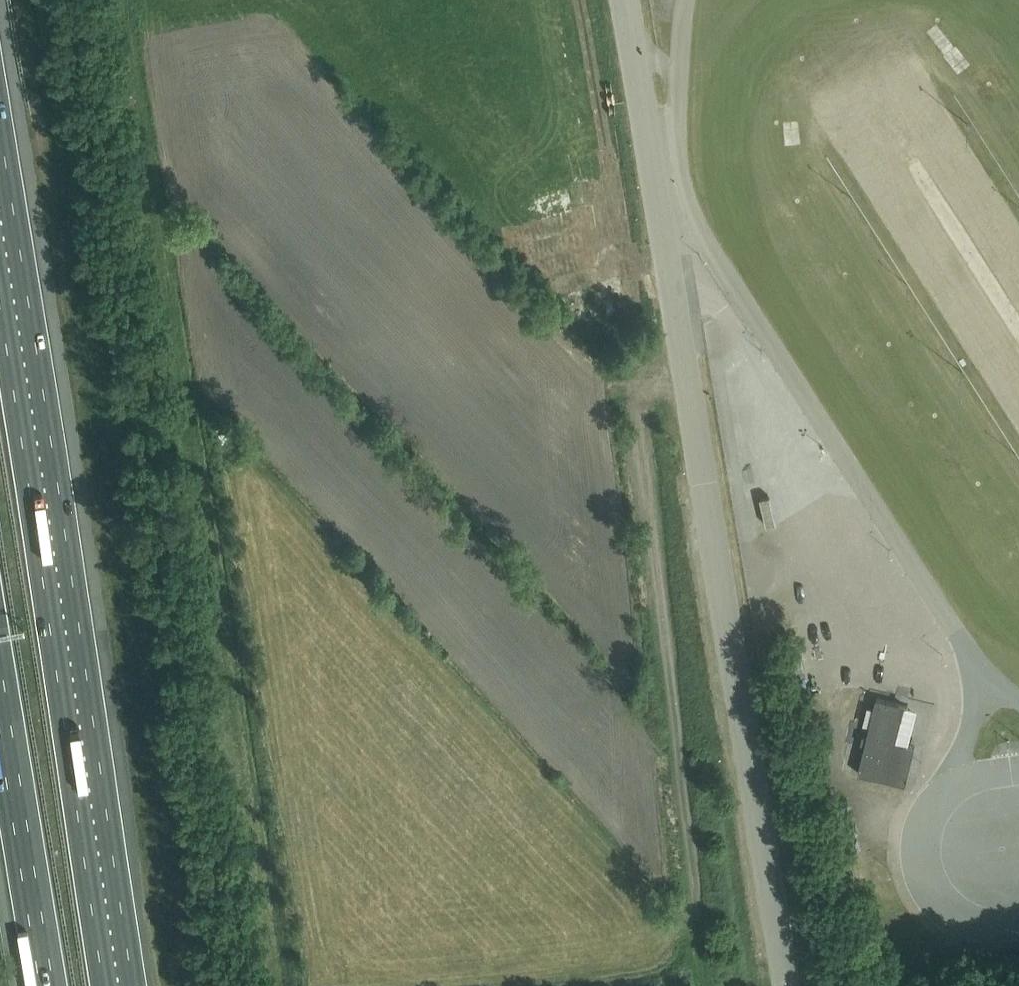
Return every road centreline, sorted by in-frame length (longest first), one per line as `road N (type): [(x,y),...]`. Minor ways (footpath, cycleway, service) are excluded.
road 1 (unclassified): [(784,985),(624,0)]
road 2 (motorway): [(117,985),(0,297)]
road 3 (motorway): [(0,692),(48,985)]

